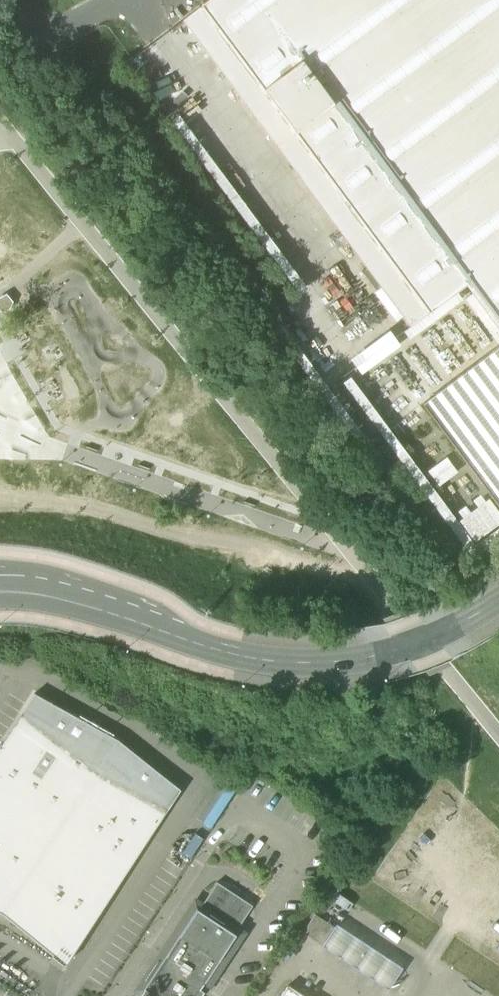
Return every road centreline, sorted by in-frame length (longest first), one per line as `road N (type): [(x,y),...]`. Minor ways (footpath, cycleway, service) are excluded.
road 1 (unclassified): [(191,641),(281,660),(345,660),(400,649),(498,598)]
road 2 (secondary): [(191,641),(157,605),(71,577),(0,567)]
road 3 (unclassified): [(0,589),(89,605),(191,641)]

